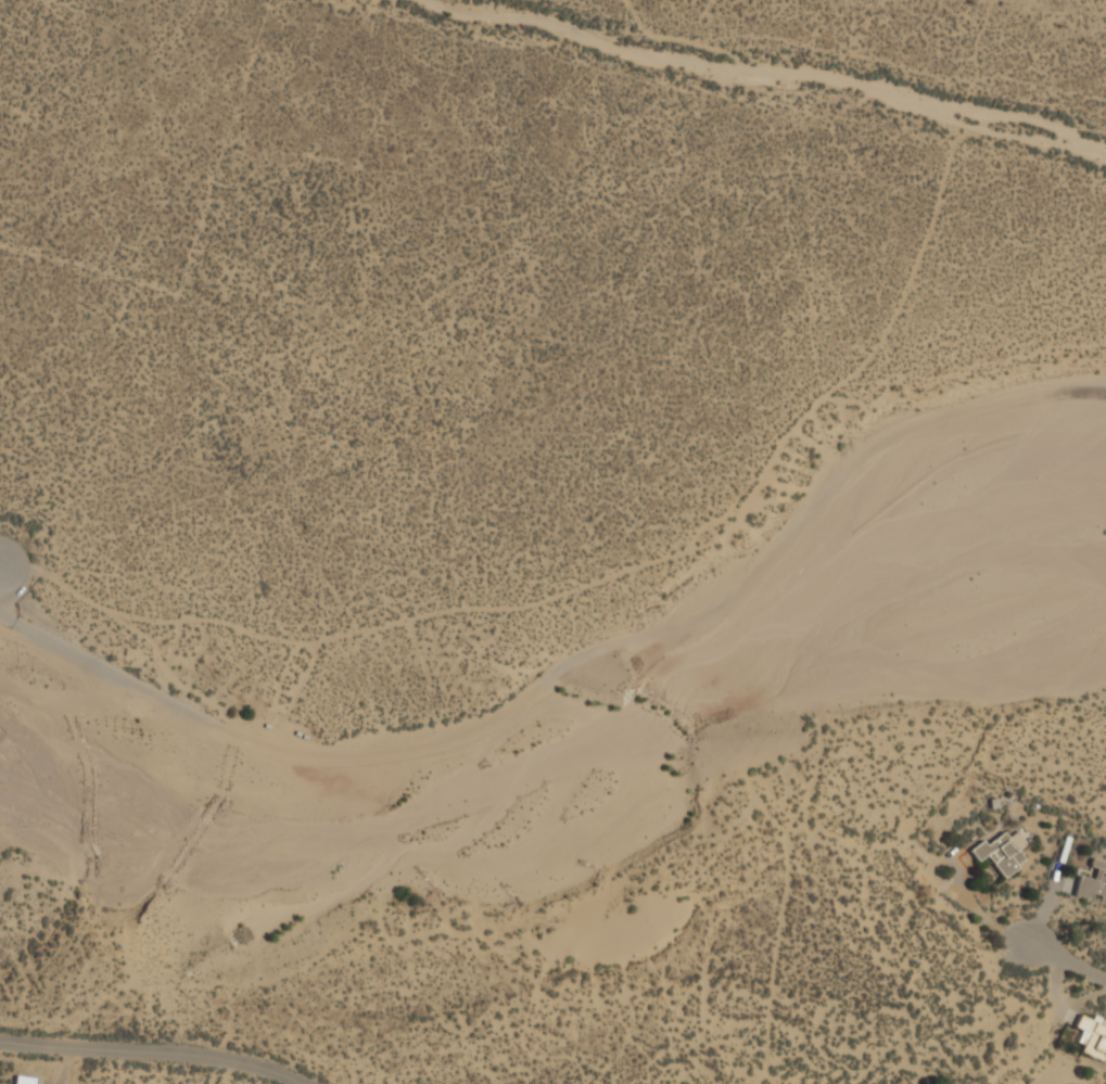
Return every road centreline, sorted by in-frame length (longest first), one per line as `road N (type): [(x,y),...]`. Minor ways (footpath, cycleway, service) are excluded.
road 1 (residential): [(0,1043),(201,1054),(308,1083)]

